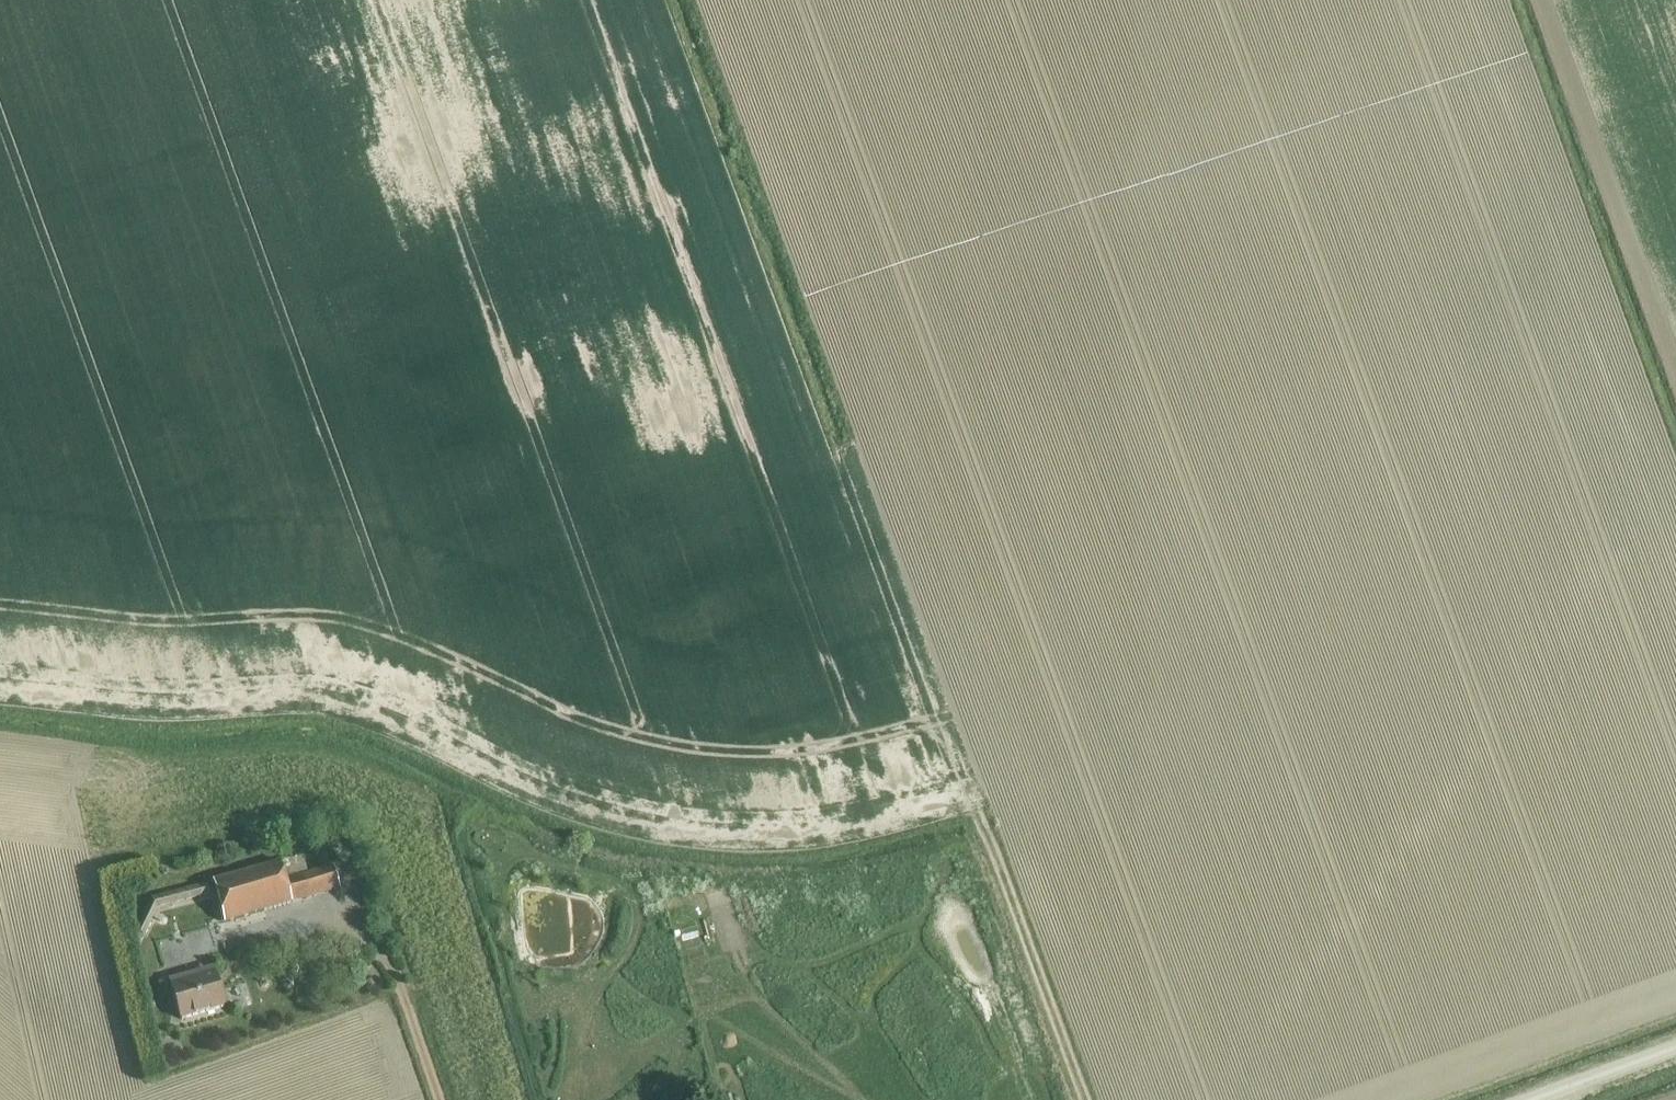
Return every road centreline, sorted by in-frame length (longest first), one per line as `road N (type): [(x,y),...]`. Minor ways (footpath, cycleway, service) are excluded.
road 1 (unclassified): [(1557,1099),(1675,1056)]

